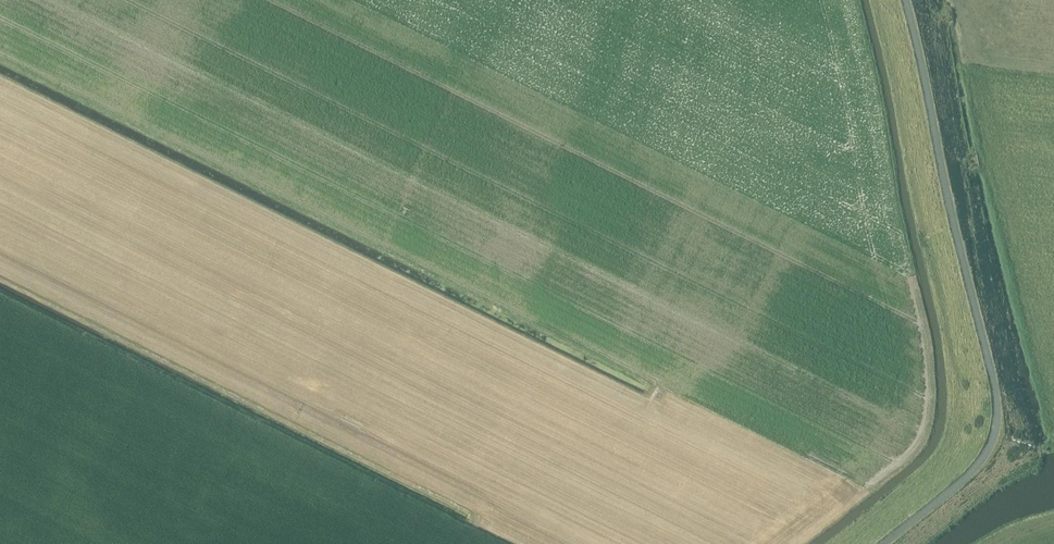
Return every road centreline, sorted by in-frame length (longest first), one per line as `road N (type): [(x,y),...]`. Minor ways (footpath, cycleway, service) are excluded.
road 1 (unclassified): [(883,543),(972,472),(997,424),(905,0)]
road 2 (track): [(975,307),(962,166),(983,161)]

